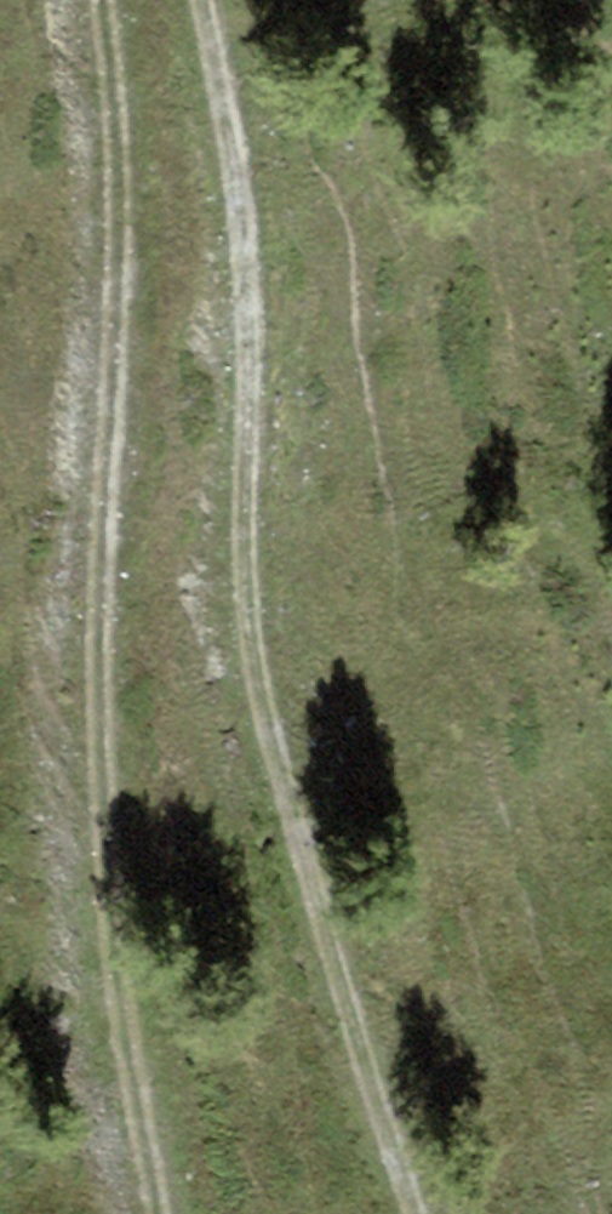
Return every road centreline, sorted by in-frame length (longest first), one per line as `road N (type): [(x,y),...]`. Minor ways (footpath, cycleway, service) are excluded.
road 1 (track): [(423,1213),(272,727),(249,192),(216,0)]
road 2 (track): [(166,1213),(134,922),(137,142),(108,0)]

